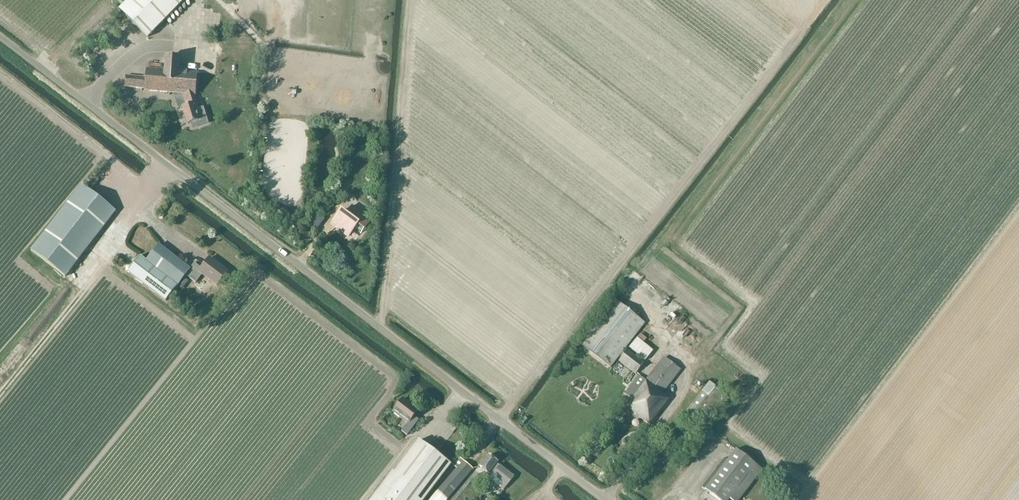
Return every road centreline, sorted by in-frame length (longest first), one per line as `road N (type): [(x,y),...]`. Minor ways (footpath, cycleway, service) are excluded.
road 1 (unclassified): [(605,499),(0,39)]
road 2 (track): [(166,164),(0,393)]

